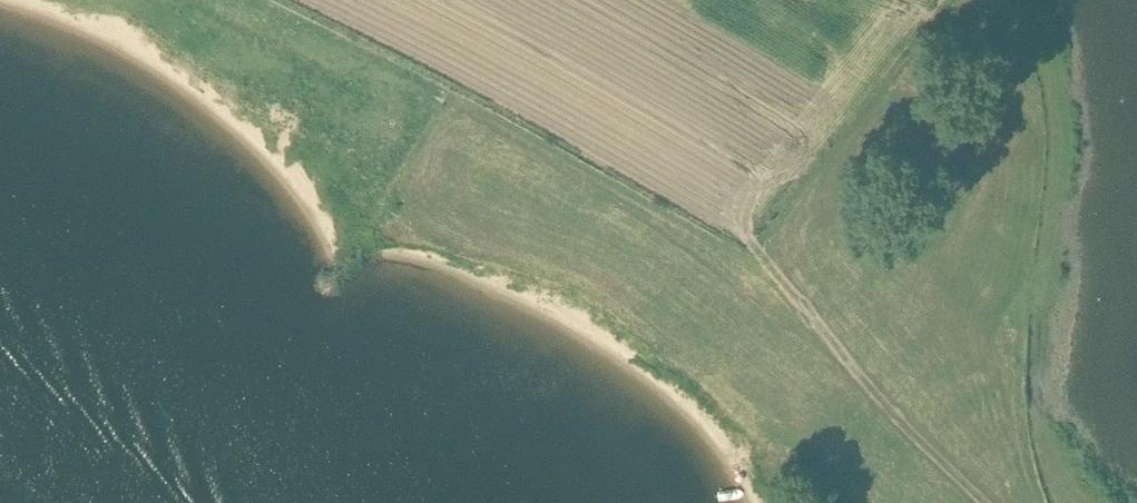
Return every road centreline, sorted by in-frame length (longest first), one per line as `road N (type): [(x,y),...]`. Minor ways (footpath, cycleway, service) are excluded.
road 1 (track): [(997,502),(897,420),(746,231)]

